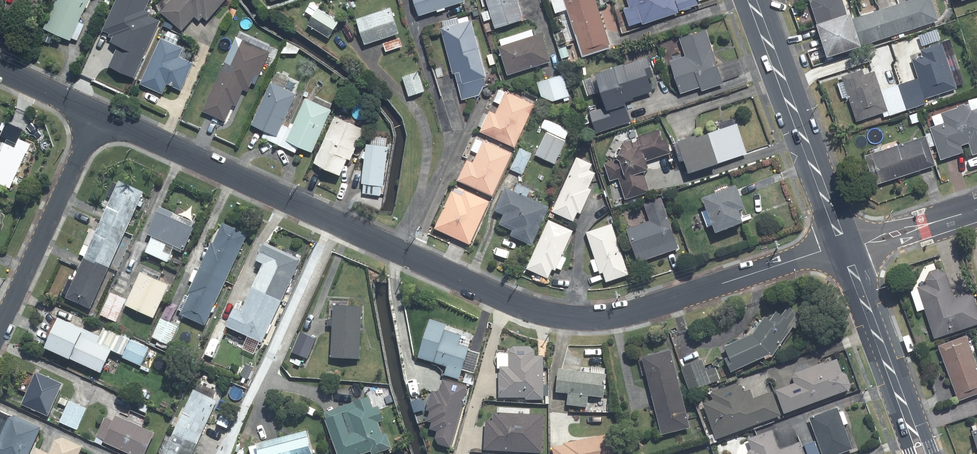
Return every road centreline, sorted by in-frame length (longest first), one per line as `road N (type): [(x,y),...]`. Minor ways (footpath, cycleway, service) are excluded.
road 1 (residential): [(97,115),(476,286),(567,316),(611,317),(846,248)]
road 2 (secondary): [(846,248),(751,0)]
road 3 (residential): [(0,330),(97,115)]
road 4 (secondary): [(922,453),(846,248)]
road 5 (residential): [(846,248),(976,208)]

